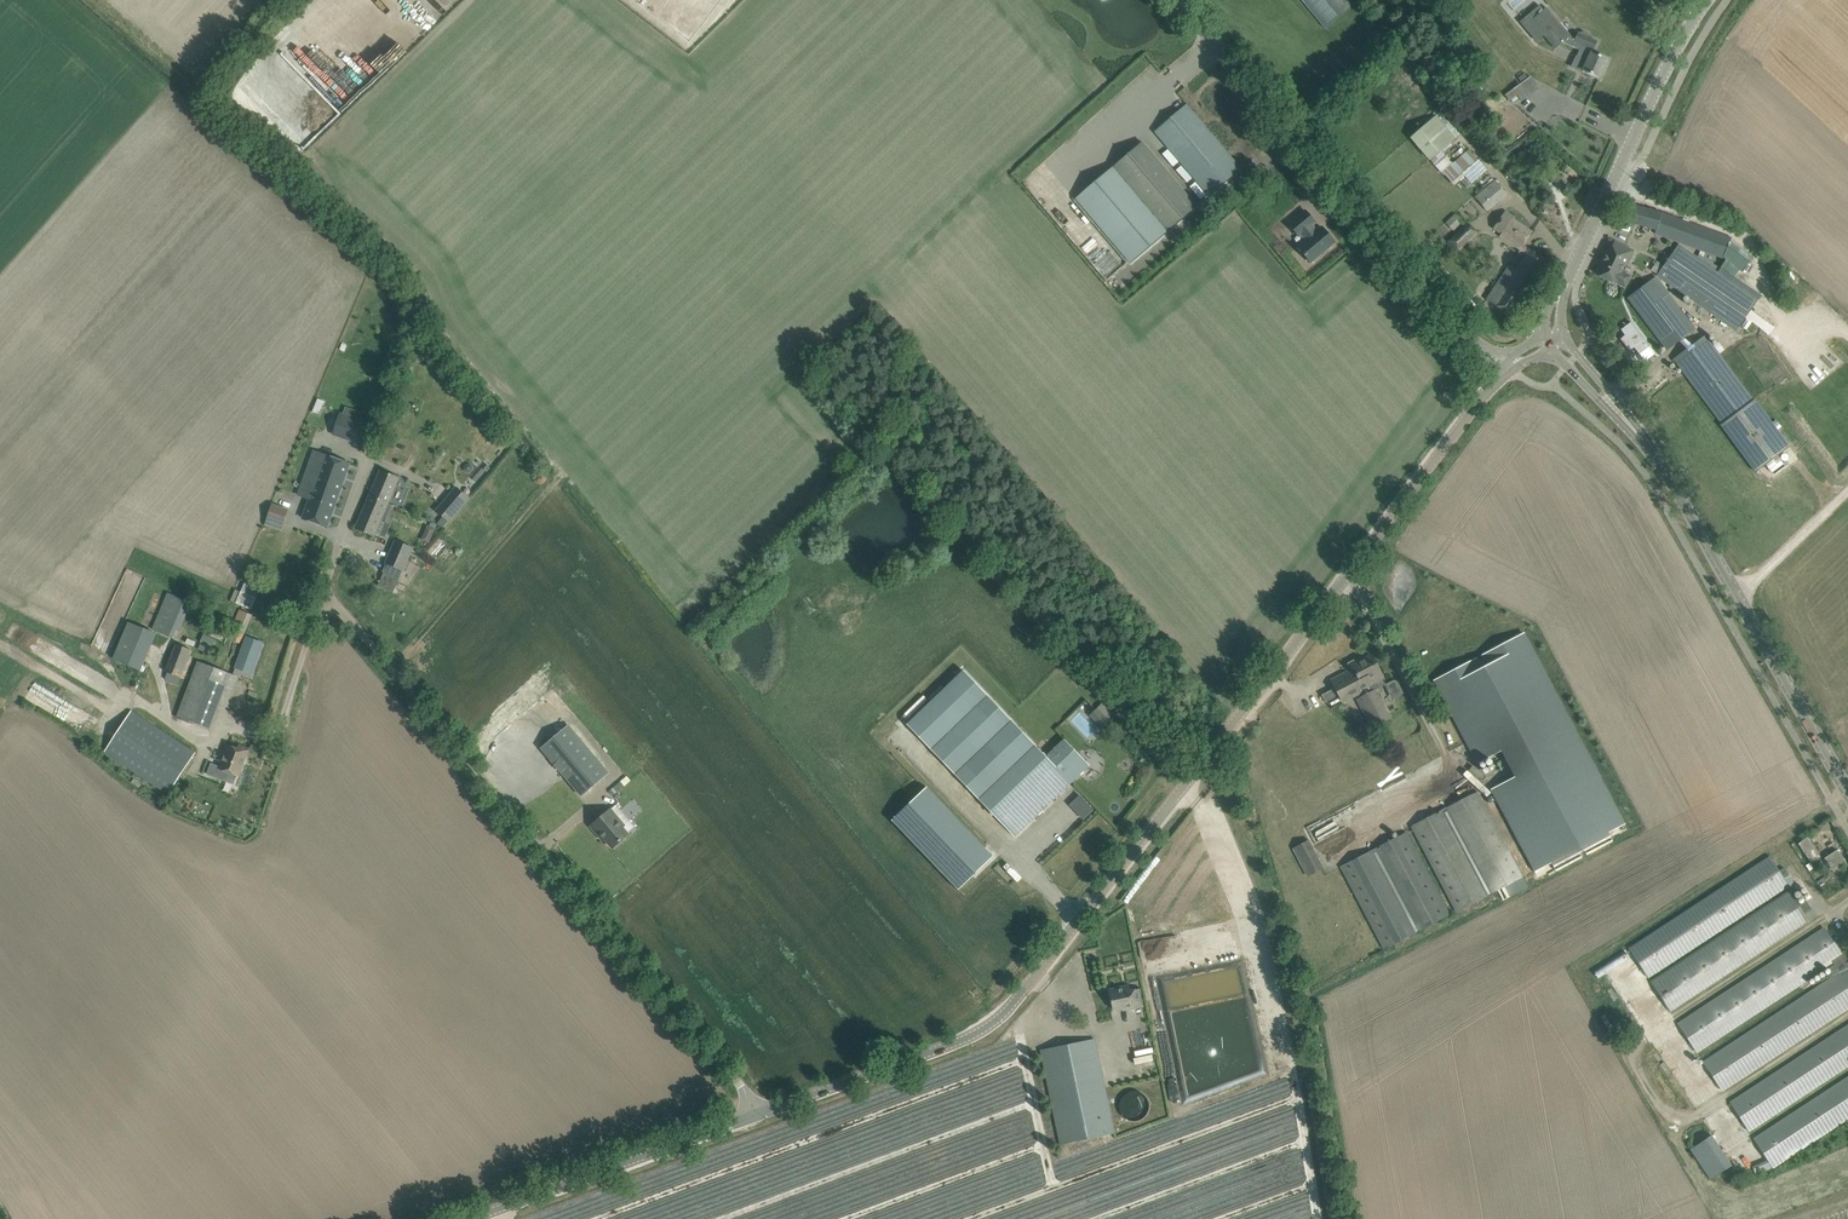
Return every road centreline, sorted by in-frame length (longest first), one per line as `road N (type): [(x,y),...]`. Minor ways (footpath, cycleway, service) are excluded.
road 1 (tertiary): [(771,1110),(1003,1018),(1505,369)]
road 2 (unclassified): [(771,1110),(372,637)]
road 3 (tertiary): [(1847,796),(1677,485),(1553,337)]
road 4 (unclassified): [(1505,369),(1435,305),(1177,0)]
road 5 (tertiary): [(1553,337),(1566,283),(1671,57),(1707,0)]
road 6 (tertiary): [(471,1218),(771,1110)]

